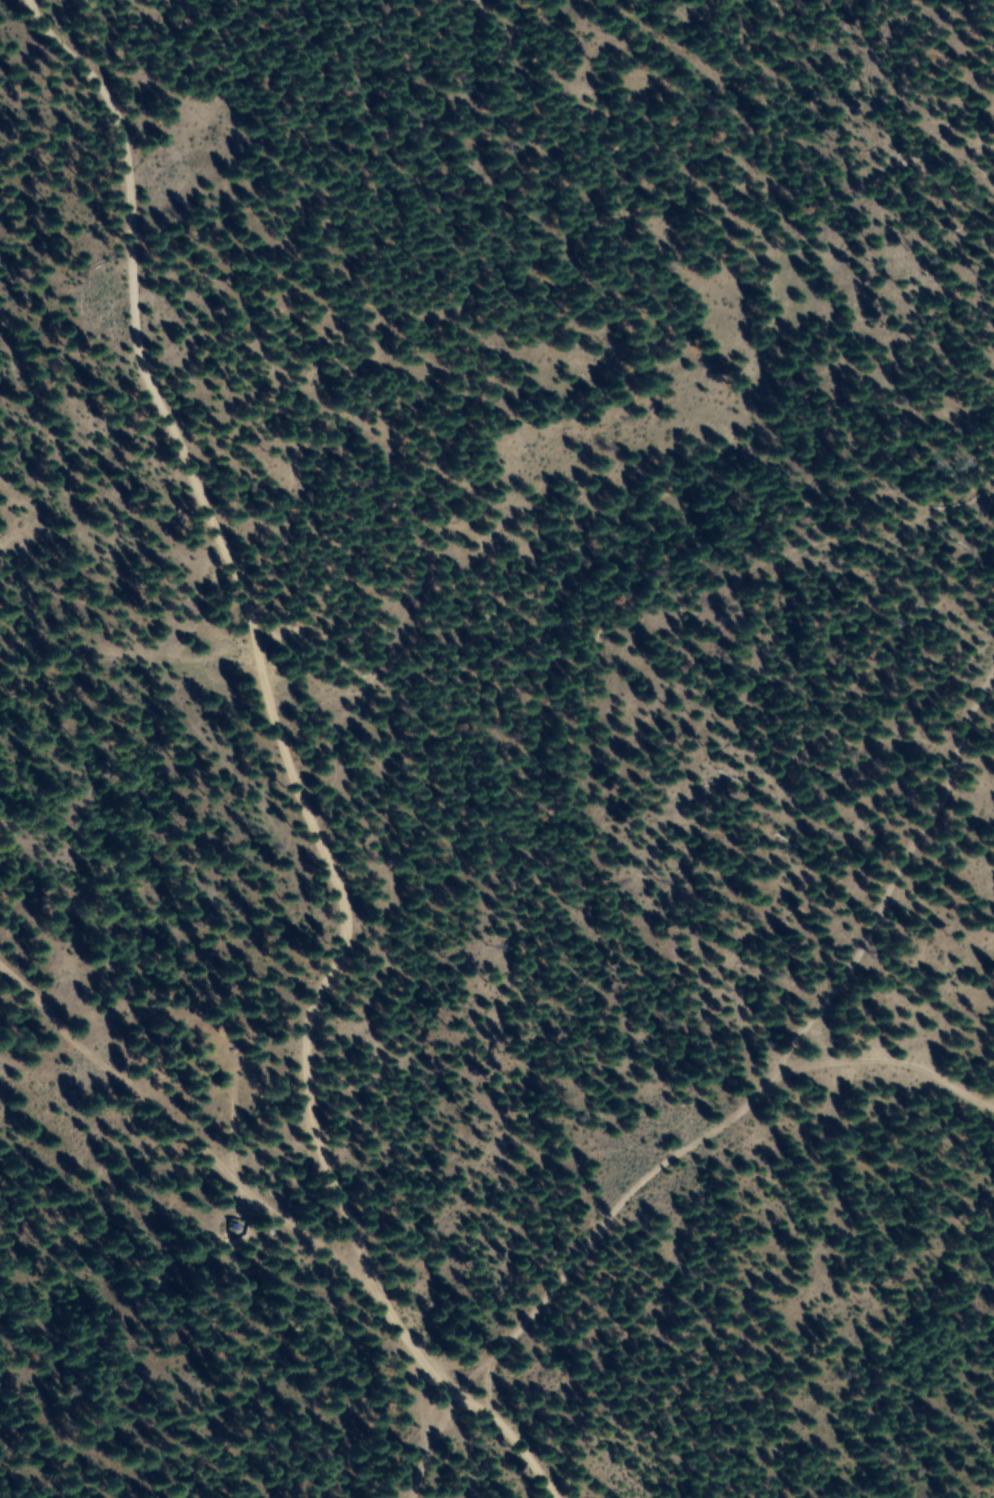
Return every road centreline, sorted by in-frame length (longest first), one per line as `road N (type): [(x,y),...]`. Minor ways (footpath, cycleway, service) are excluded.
road 1 (residential): [(442,1497),(313,1242),(229,771),(121,373),(103,361),(85,120),(0,24)]
road 2 (residential): [(0,1001),(247,1224),(313,1242)]

